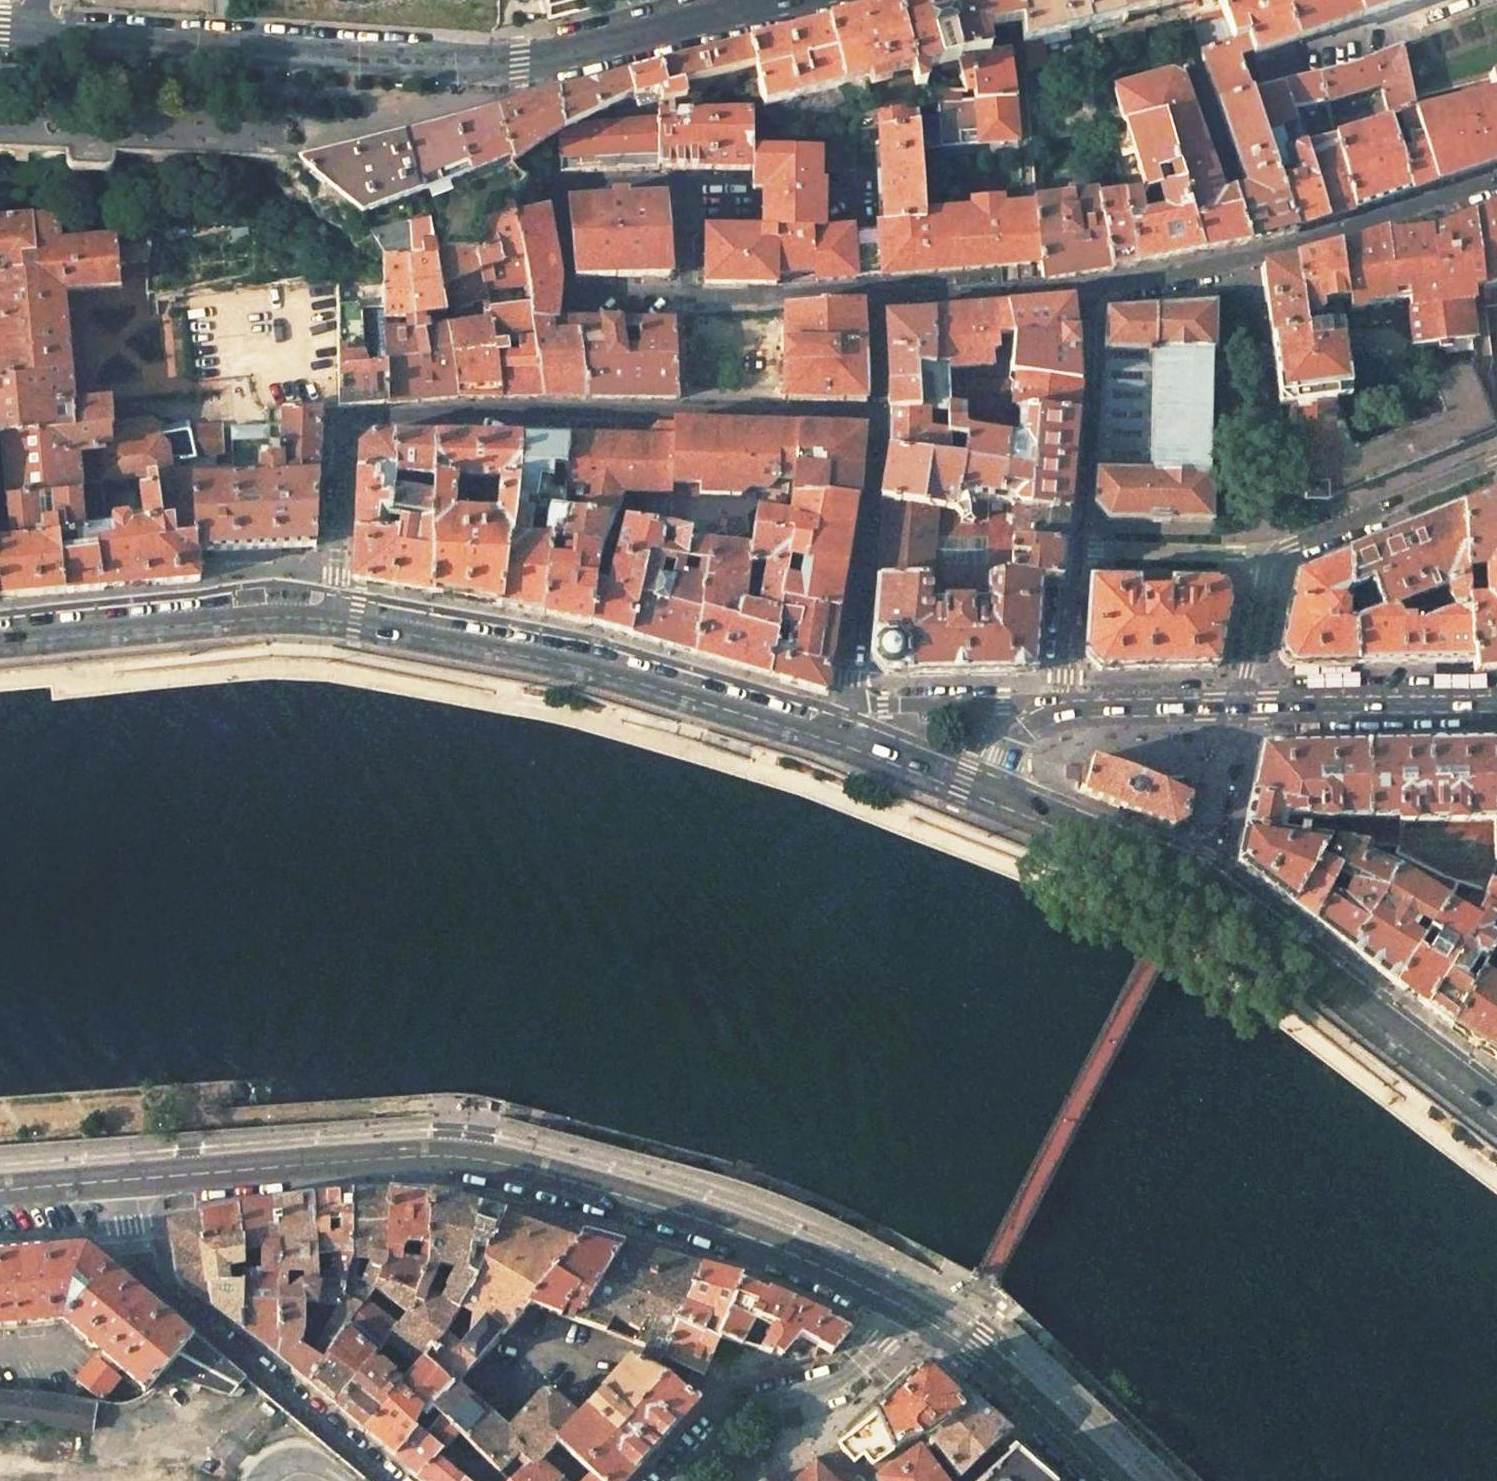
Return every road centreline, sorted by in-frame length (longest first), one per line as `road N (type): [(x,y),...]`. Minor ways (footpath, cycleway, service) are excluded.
road 1 (primary): [(906,1309),(735,1232),(460,1155),(137,1180)]
road 2 (tertiary): [(27,32),(517,62),(765,0)]
road 3 (residential): [(876,416),(642,411),(342,422),(333,621)]
road 4 (primary): [(991,791),(1196,879),(1496,1105)]
road 5 (primary): [(333,621),(588,663),(838,736)]
road 6 (residential): [(1086,287),(1091,401),(1067,607),(1064,711)]
road 7 (residential): [(1086,287),(1251,258),(1496,181)]
road 8 (residential): [(137,1180),(141,1268),(389,1480)]
road 9 (residential): [(1496,460),(1269,553),(1242,705)]
road 10 (primary): [(0,644),(281,617),(333,621)]
road 11 (residential): [(906,1309),(845,1379),(742,1410),(680,1480)]
road 12 (residential): [(852,700),(876,416)]
road 13 (primary): [(1111,1480),(971,1351),(906,1309)]
road 14 (tertiary): [(1496,701),(1242,705)]
road 15 (residential): [(565,187),(682,187),(688,296)]
road 16 (residential): [(688,296),(568,290),(565,187)]
road 17 (residential): [(872,291),(1086,287)]
road 18 (residential): [(1064,711),(852,700)]
road 19 (residential): [(1443,0),(1268,64)]
road 20 (residential): [(872,291),(688,296)]
road 21 (tertiary): [(1242,705),(1064,711)]
road 22 (primary): [(838,736),(991,791)]
road 23 (primary): [(137,1180),(0,1190)]
road 24 (residential): [(876,416),(872,291)]

